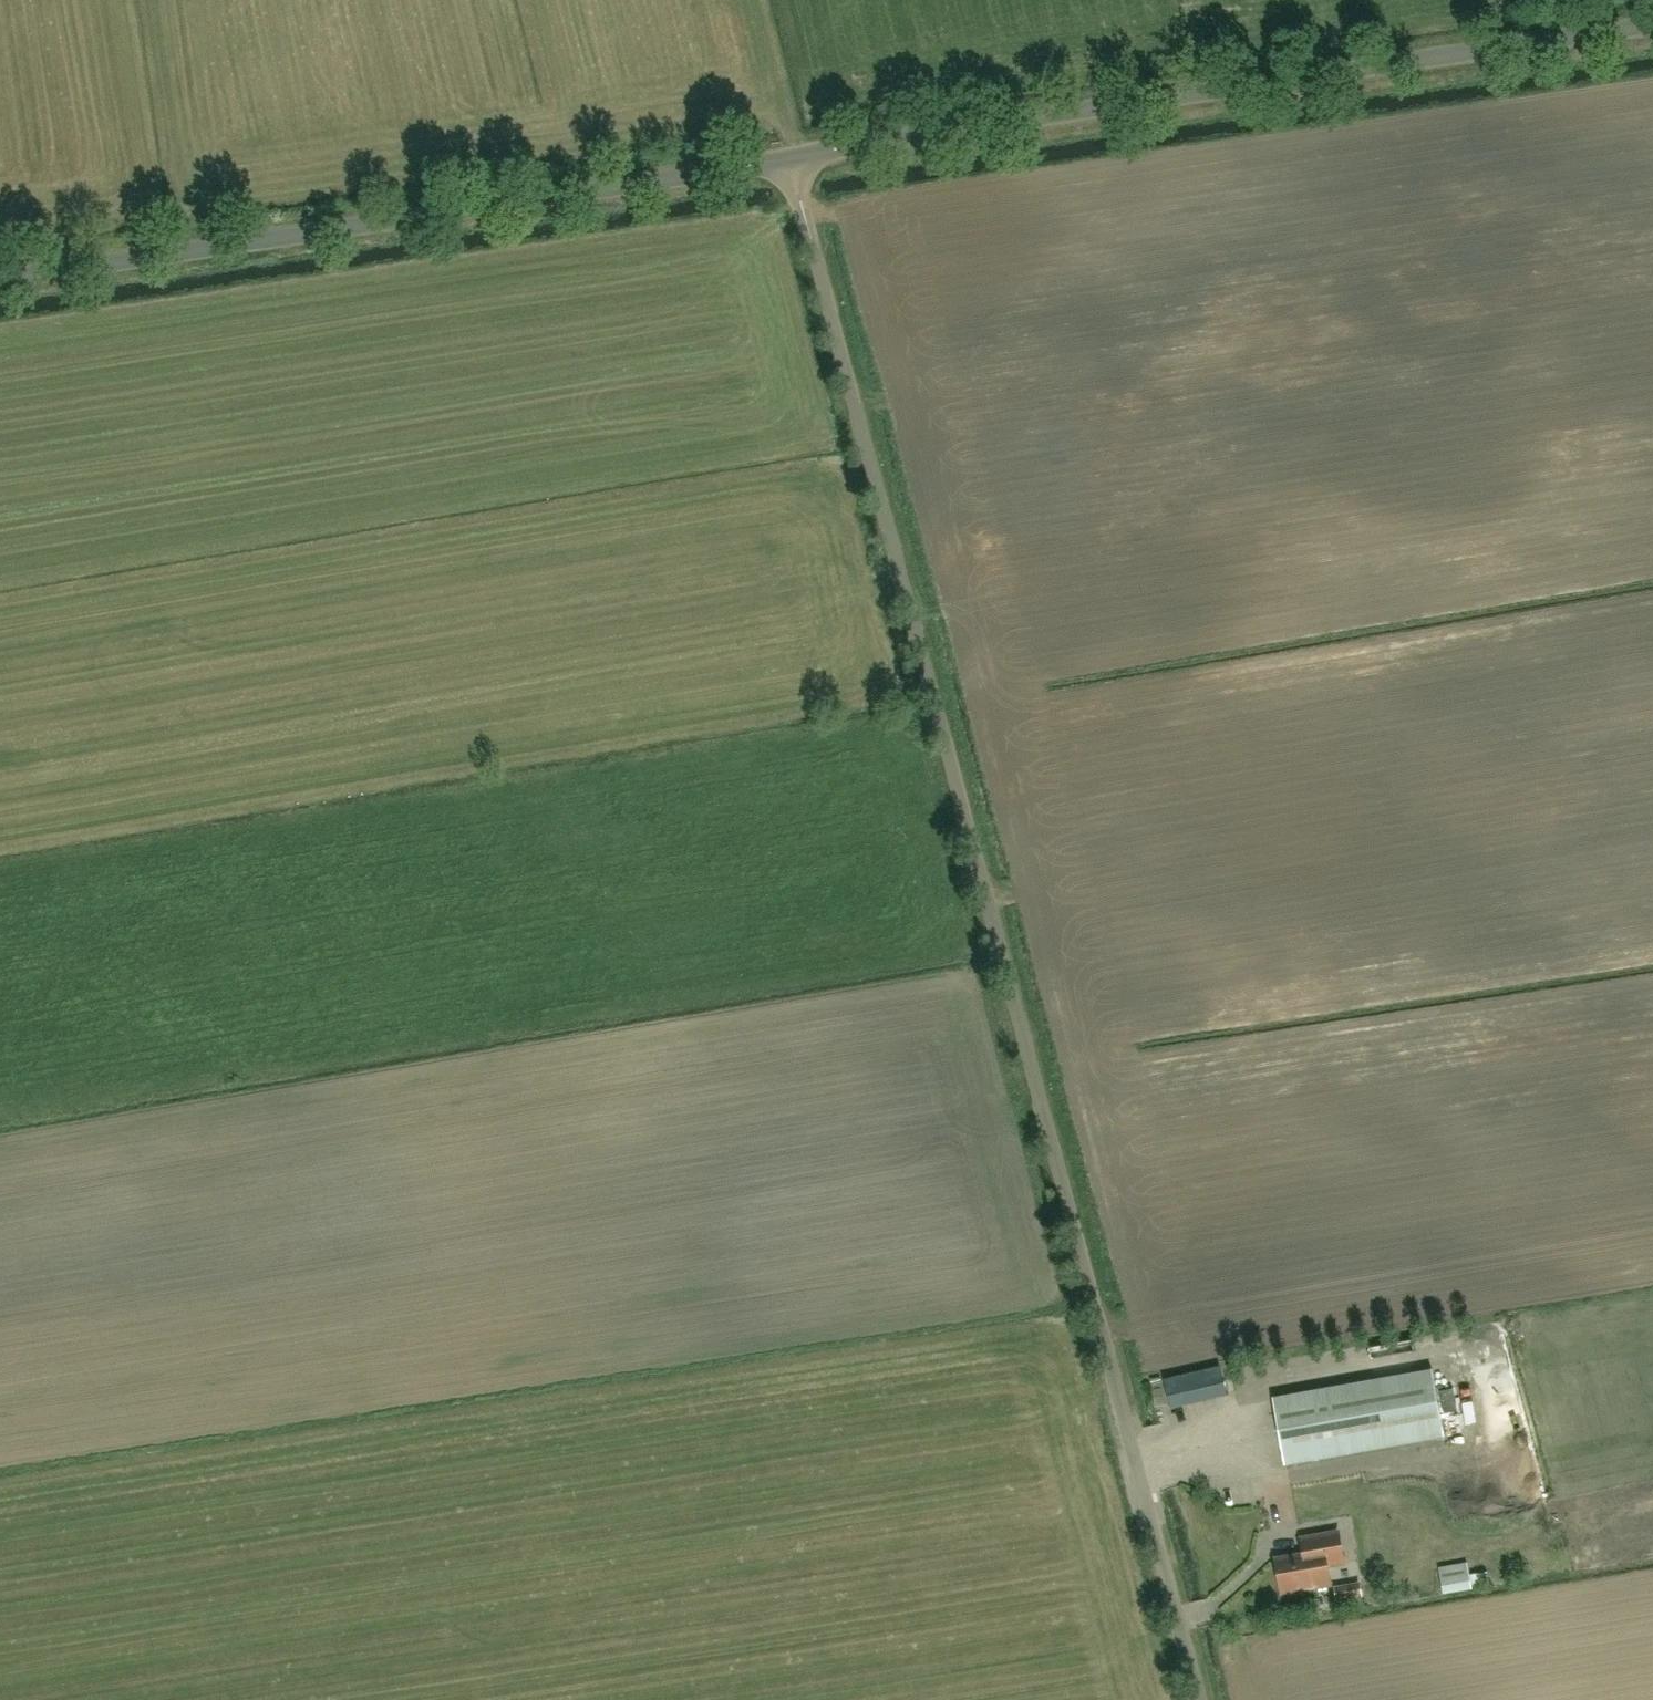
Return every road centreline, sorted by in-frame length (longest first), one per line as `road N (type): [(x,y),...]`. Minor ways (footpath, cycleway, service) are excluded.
road 1 (unclassified): [(1201,1699),(871,507),(791,169)]
road 2 (unclassified): [(791,169),(1652,29)]
road 3 (unclassified): [(0,299),(791,169)]

